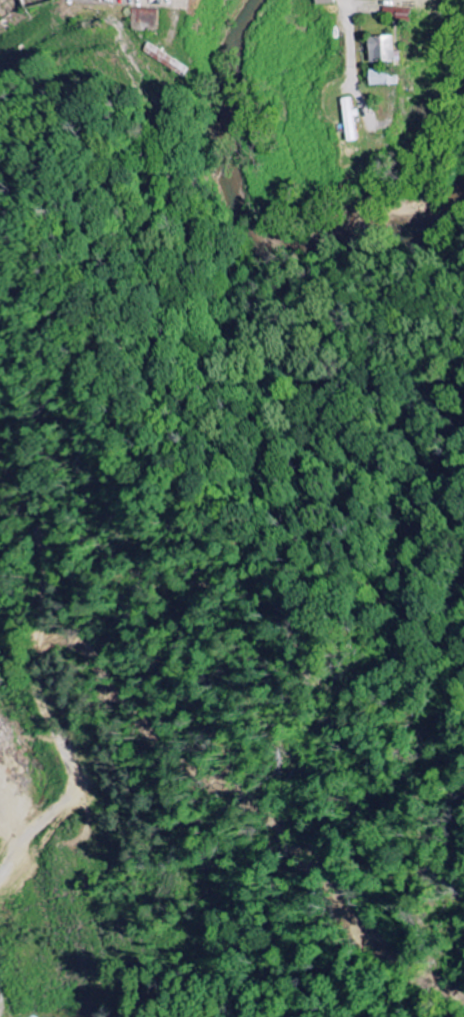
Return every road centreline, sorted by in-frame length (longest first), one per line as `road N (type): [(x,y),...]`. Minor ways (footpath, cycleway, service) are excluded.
road 1 (residential): [(350,0),(358,88),(381,124)]

